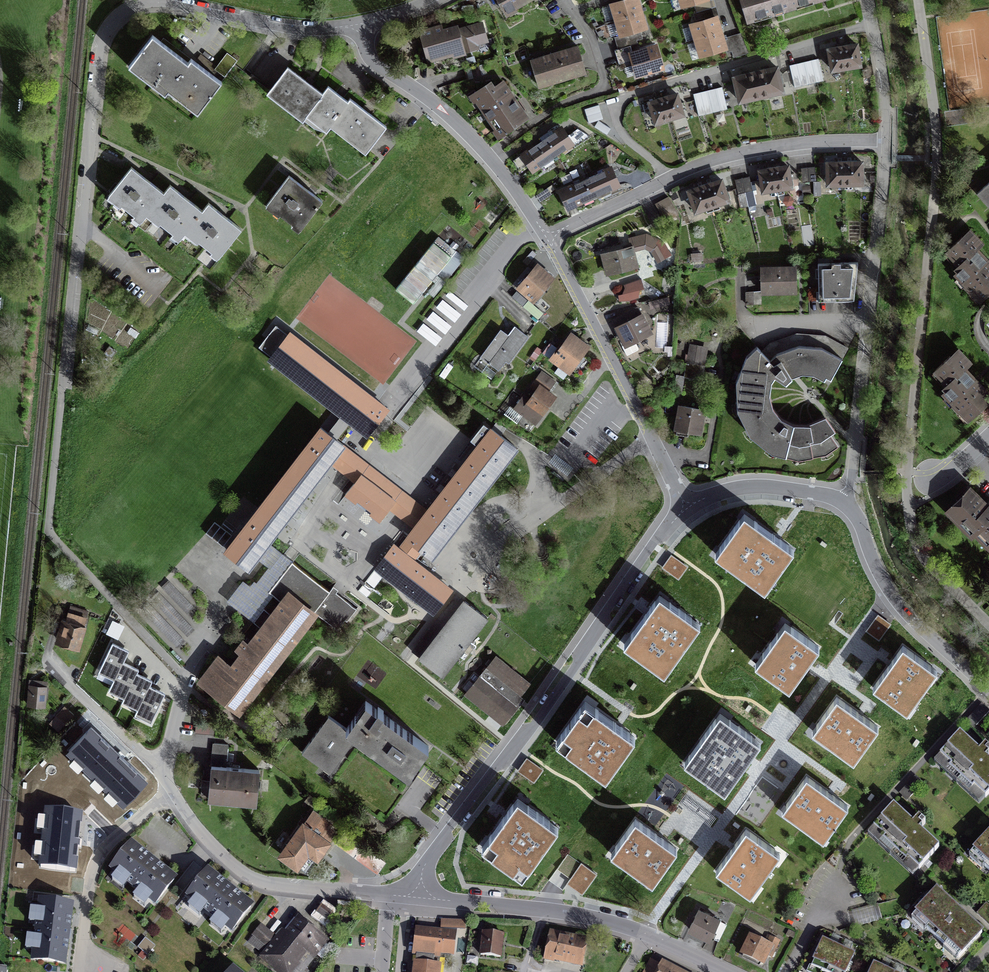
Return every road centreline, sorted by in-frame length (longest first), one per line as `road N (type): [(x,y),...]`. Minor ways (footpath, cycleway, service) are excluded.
road 1 (unclassified): [(918,0),(937,158),(910,529),(918,551),(988,625)]
road 2 (residential): [(361,24),(295,27),(158,1),(116,17),(98,57),(61,388)]
road 3 (residential): [(685,507),(445,835),(423,868),(419,898)]
road 4 (unclassified): [(887,141),(849,508)]
road 5 (residential): [(669,178),(621,132),(617,114),(626,99),(873,26)]
road 6 (unclassified): [(685,507),(546,237)]
road 7 (unclassified): [(390,895),(270,884),(239,870),(189,817),(161,766)]
road 8 (residential): [(988,690),(888,591),(849,508)]
road 9 (unclassified): [(645,936),(542,910),(419,898)]
road 10 (residential): [(568,0),(593,41),(604,84),(488,154)]
road 11 (residential): [(887,141),(750,151),(669,178)]
road 12 (unclassified): [(488,154),(435,103),(374,62),(361,24)]
road 13 (residential): [(849,508),(827,496),(755,488),(685,507)]
road 14 (unclassified): [(161,766),(45,659)]
road 15 (residential): [(669,178),(546,237)]

